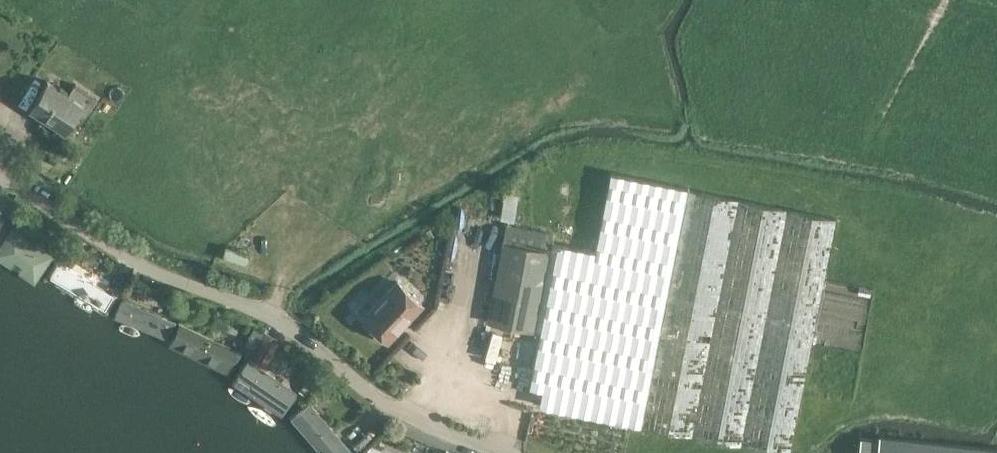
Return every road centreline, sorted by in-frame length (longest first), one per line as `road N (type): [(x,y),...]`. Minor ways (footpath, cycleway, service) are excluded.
road 1 (unclassified): [(494,452),(370,396),(278,322),(111,253),(0,181)]

